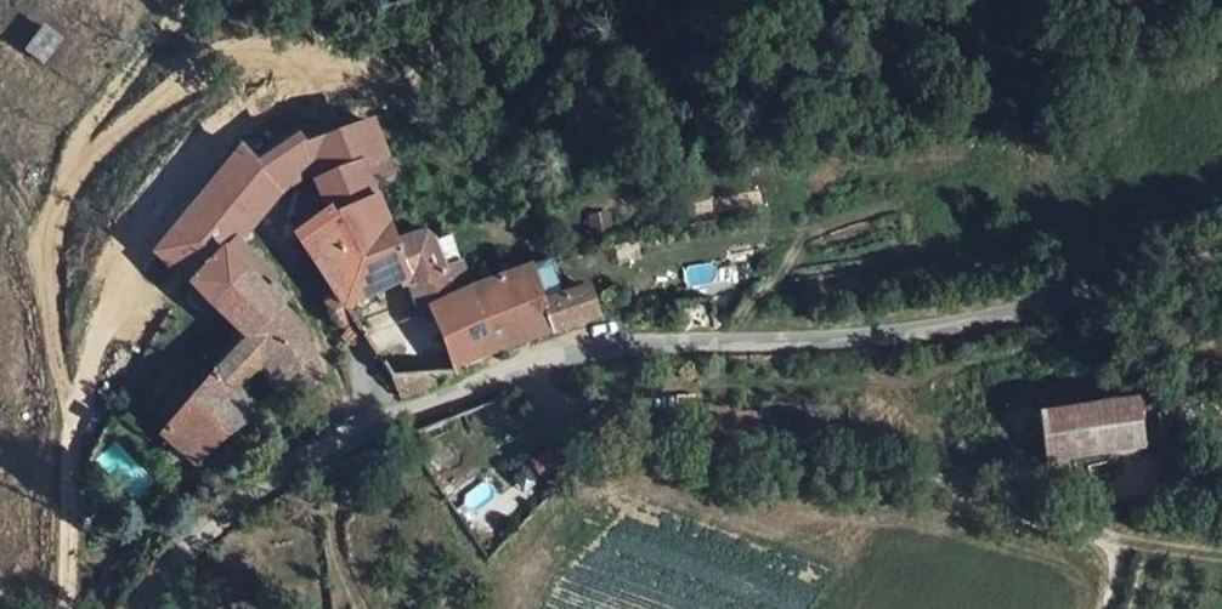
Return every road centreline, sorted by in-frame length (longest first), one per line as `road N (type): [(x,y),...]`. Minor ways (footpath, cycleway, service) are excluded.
road 1 (unclassified): [(137,608),(153,580),(267,497),(404,424),(534,373),(849,355),(1018,331),(1221,276)]
road 2 (track): [(534,373),(552,398),(660,438),(944,490),(1116,542),(1221,557)]

